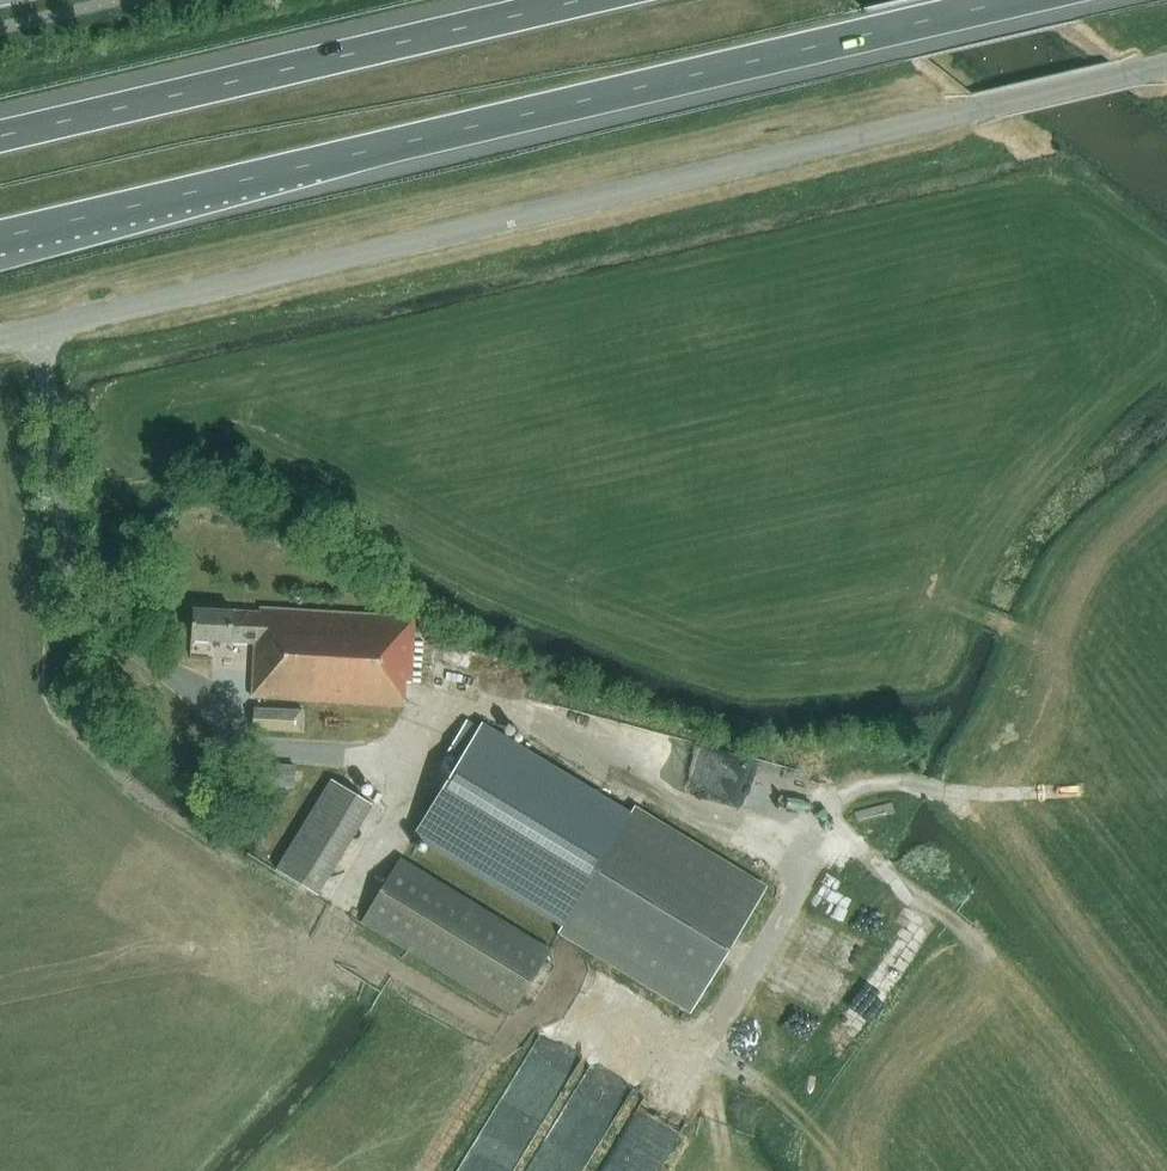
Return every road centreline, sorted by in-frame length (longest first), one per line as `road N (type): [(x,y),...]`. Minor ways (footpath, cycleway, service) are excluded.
road 1 (unclassified): [(0,336),(1166,64)]
road 2 (motorway): [(0,237),(1017,0)]
road 3 (track): [(562,990),(693,1070),(823,855),(767,822),(645,786),(531,717),(440,701),(428,754)]
road 4 (motorway): [(583,0),(0,137)]
road 5 (track): [(1074,791),(995,795),(885,783),(849,792),(786,833)]
road 6 (track): [(825,808),(913,898),(947,917)]

